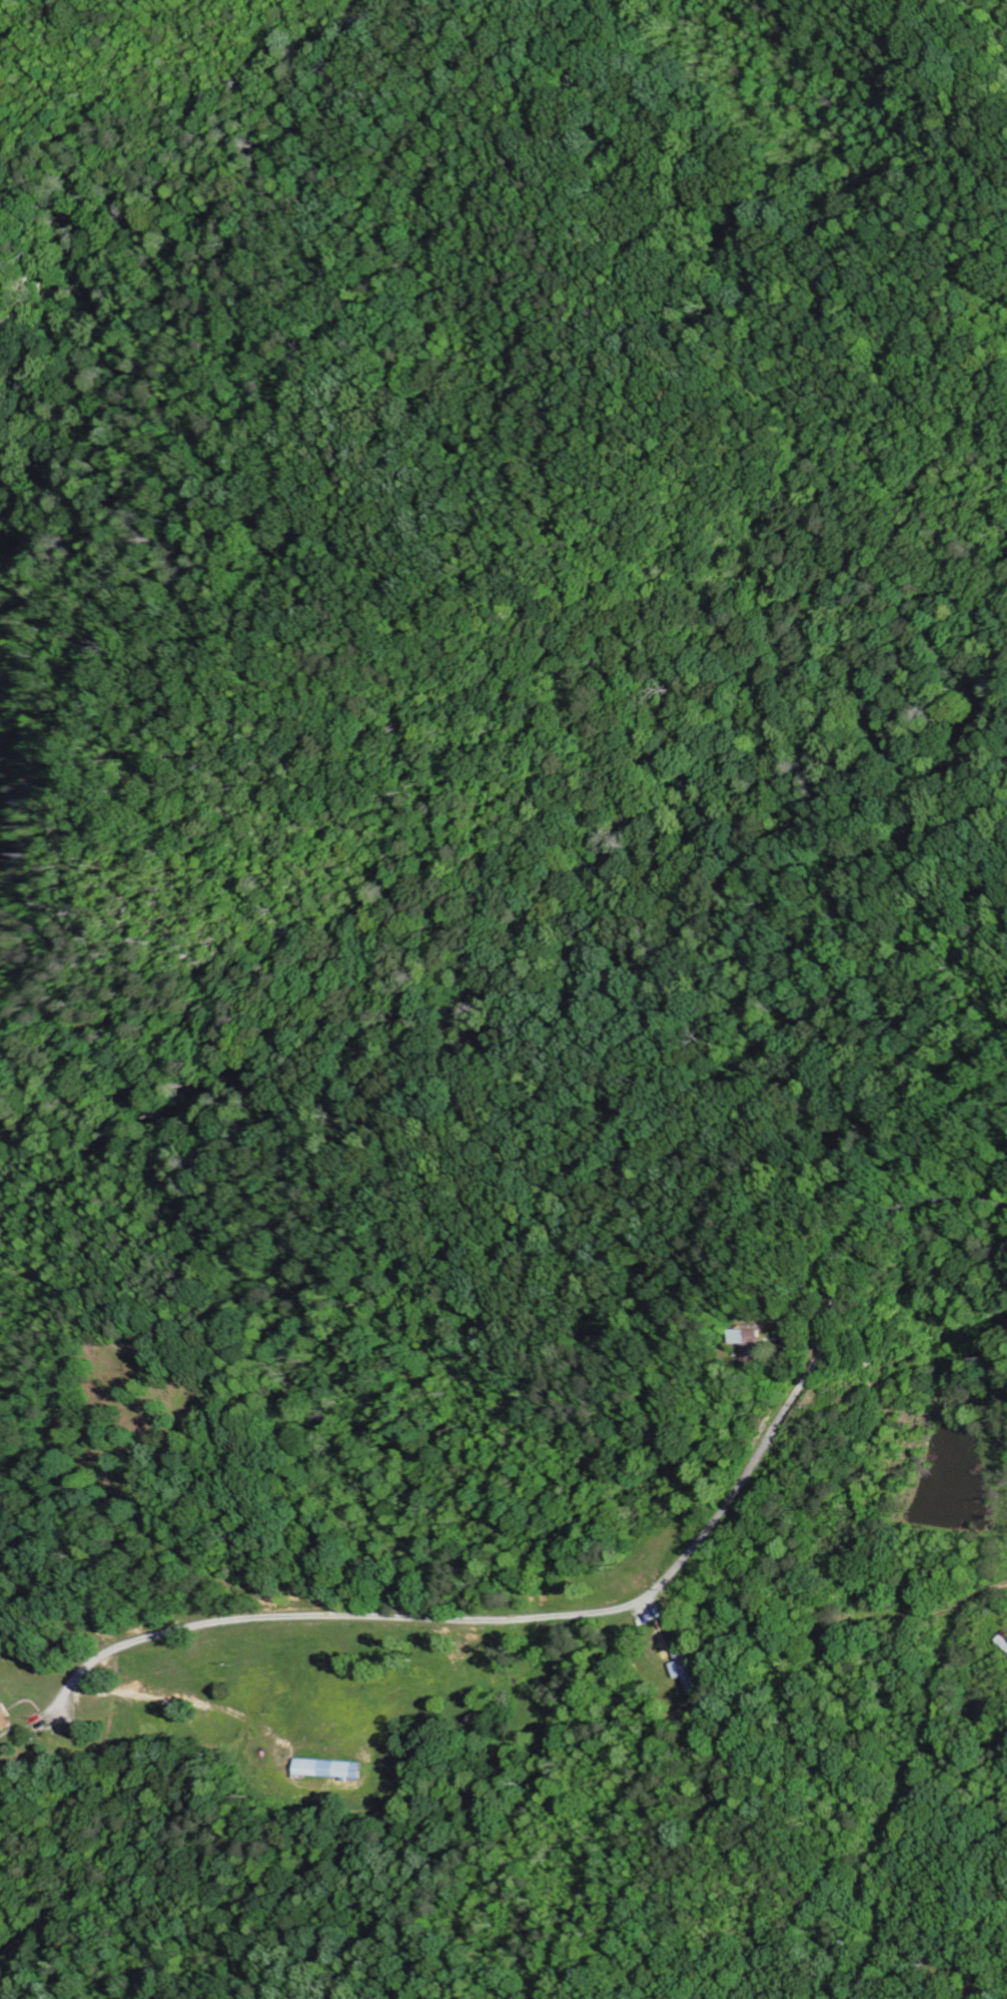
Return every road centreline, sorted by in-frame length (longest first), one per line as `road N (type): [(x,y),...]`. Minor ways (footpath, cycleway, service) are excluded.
road 1 (residential): [(825,1329),(830,1267),(877,1227),(917,1206),(1006,1203)]

